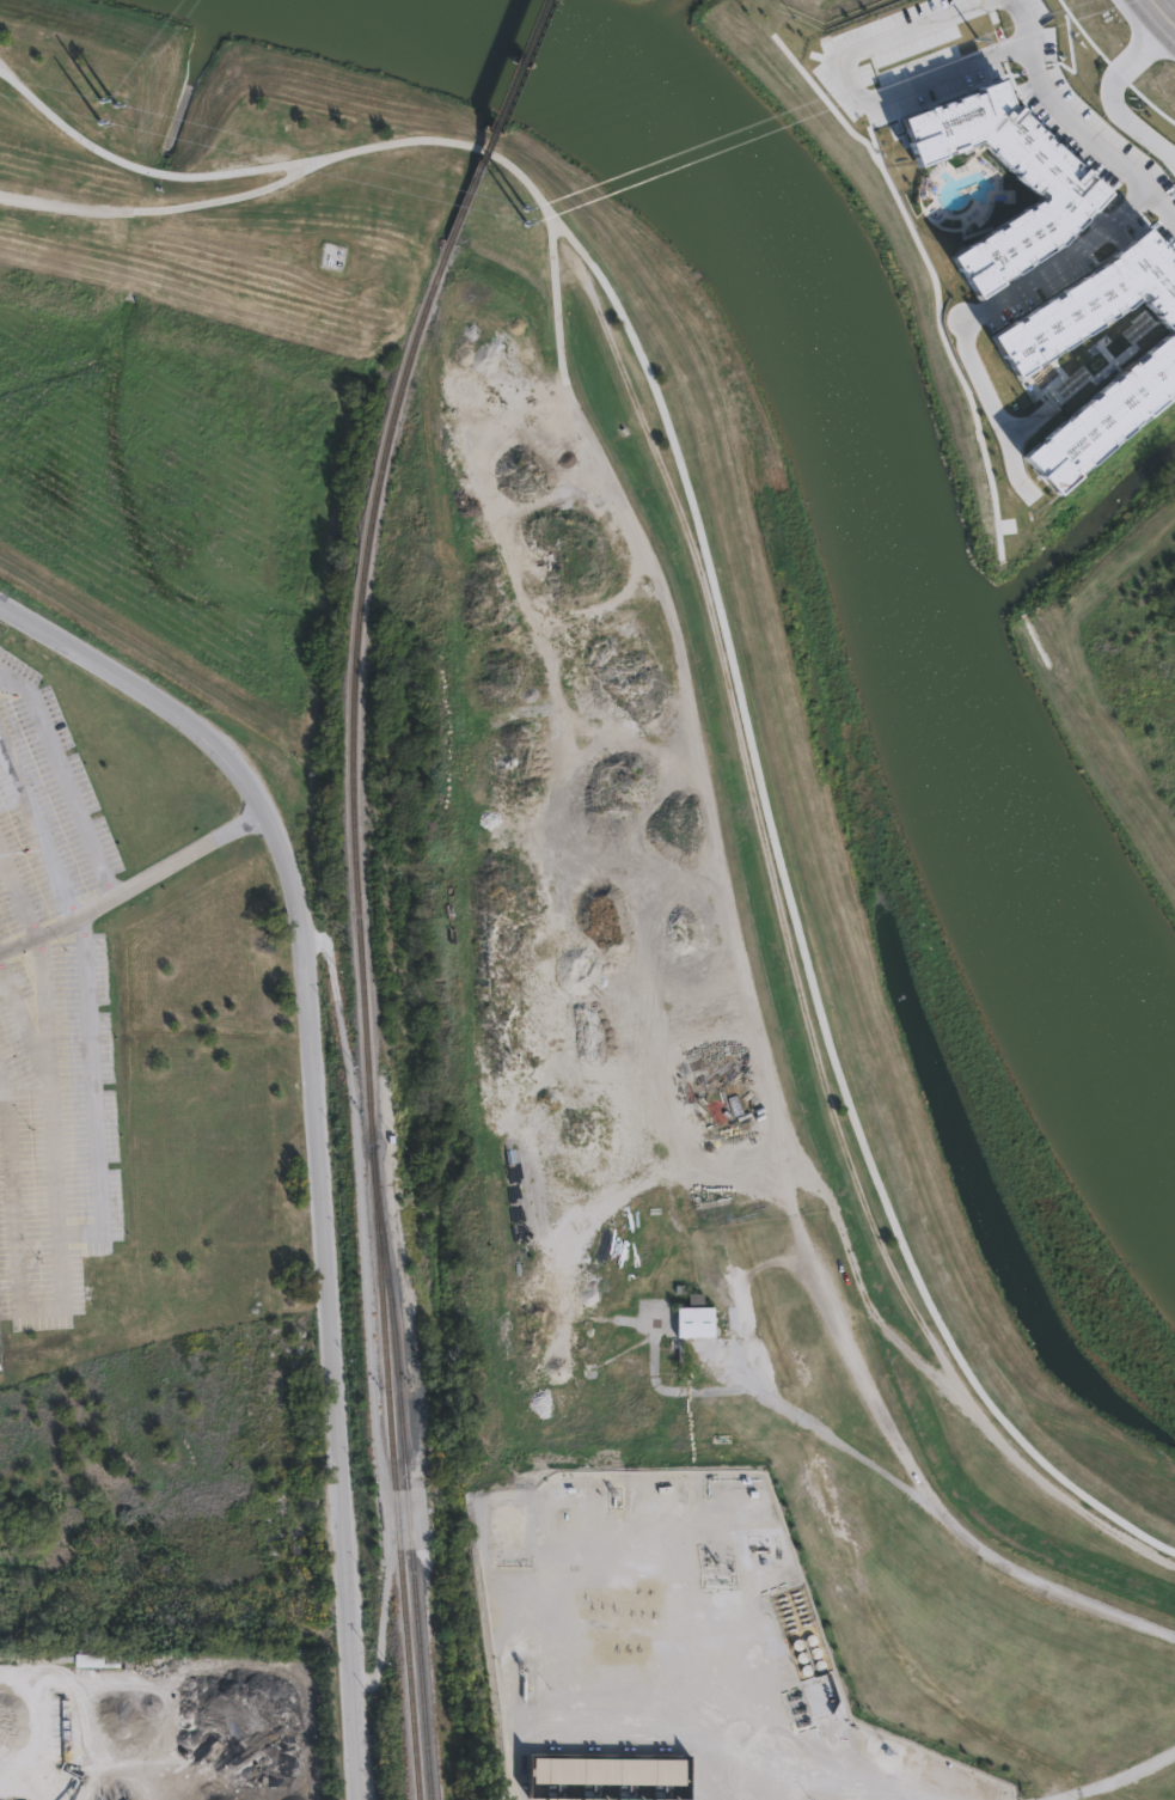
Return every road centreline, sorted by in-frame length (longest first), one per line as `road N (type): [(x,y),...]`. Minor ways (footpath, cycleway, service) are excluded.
road 1 (residential): [(357,1799),(304,962),(282,856),(264,811),(213,742),(0,606)]
road 2 (residential): [(1174,1631),(1003,1563),(935,1505),(760,1384)]

